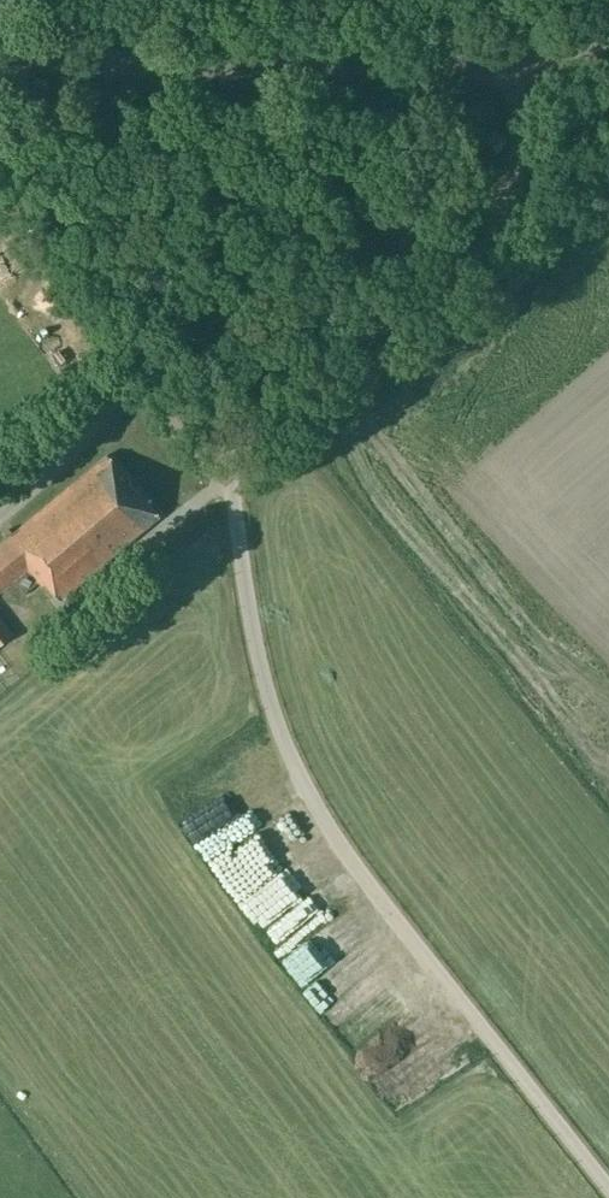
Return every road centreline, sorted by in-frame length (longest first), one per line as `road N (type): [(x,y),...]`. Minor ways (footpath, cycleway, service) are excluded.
road 1 (tertiary): [(0,61),(423,64),(541,52),(608,36)]
road 2 (track): [(0,197),(118,354)]

